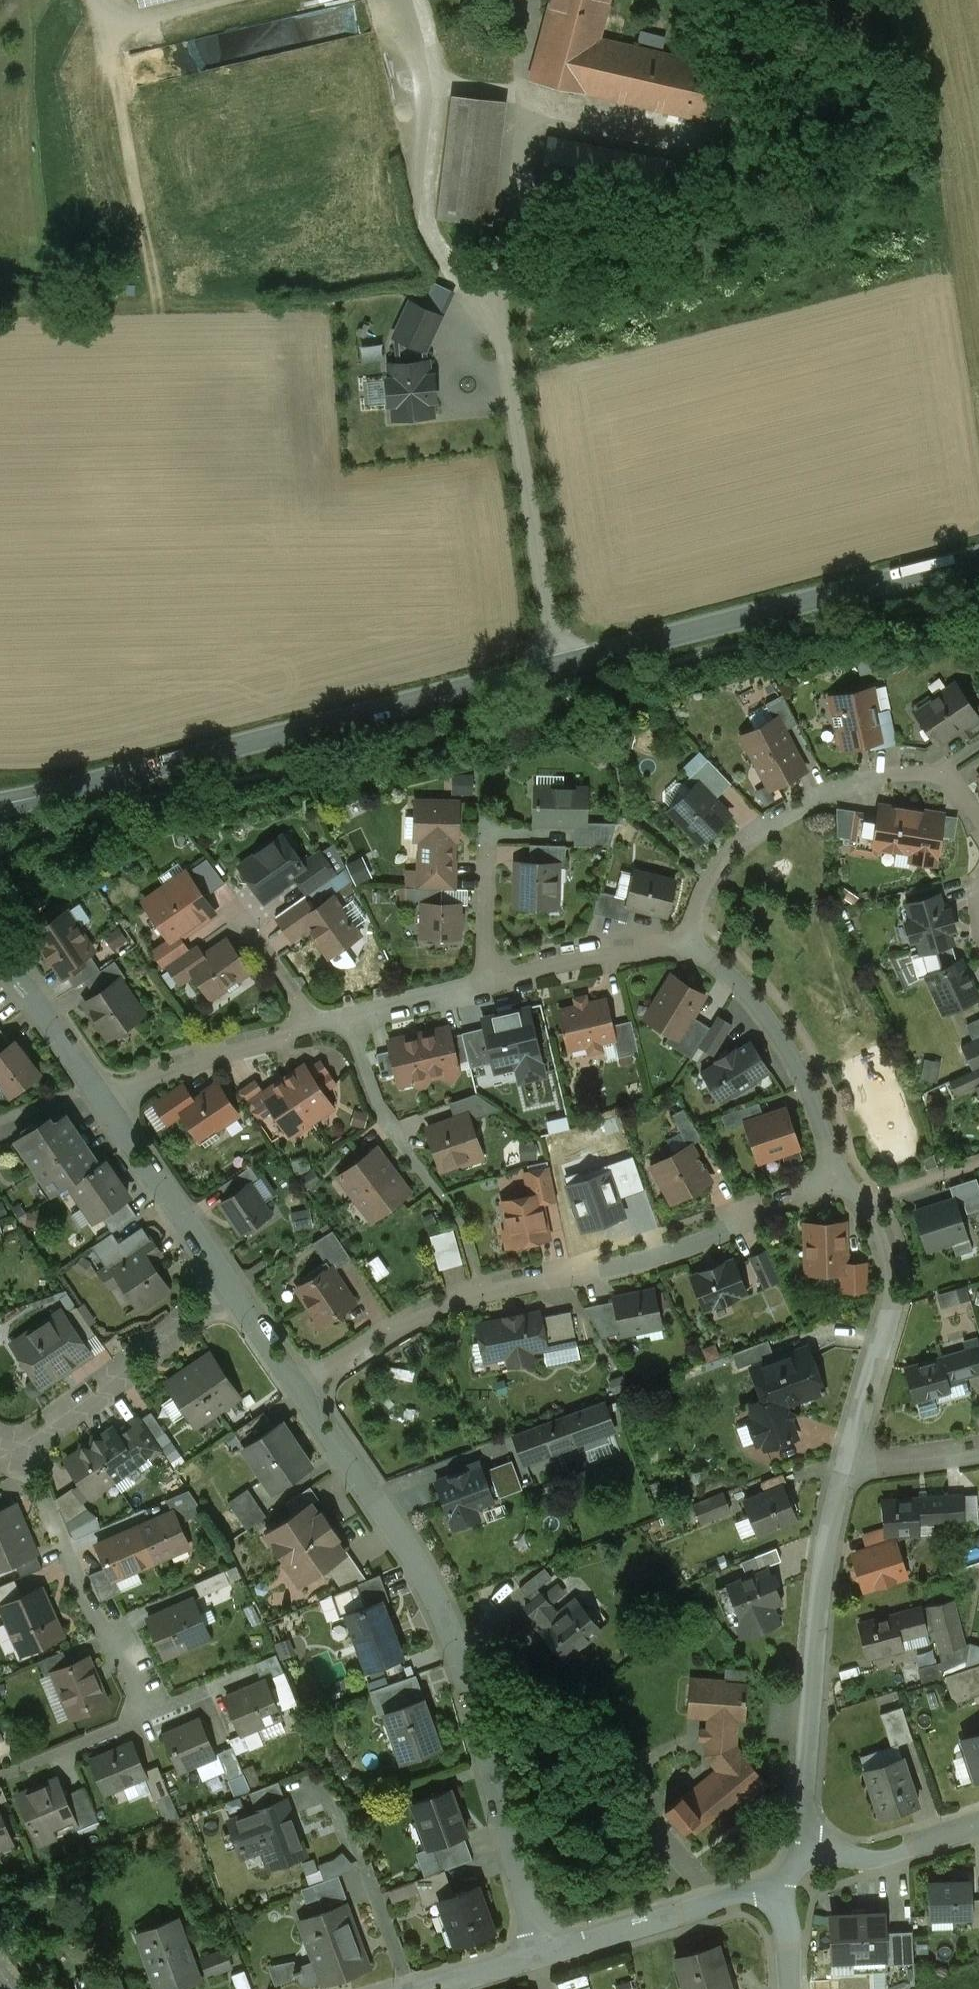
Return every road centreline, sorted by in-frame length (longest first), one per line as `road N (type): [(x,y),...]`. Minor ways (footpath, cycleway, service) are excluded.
road 1 (secondary): [(978,557),(0,806)]
road 2 (residential): [(300,1393),(434,1598),(542,1954)]
road 3 (residential): [(833,1177),(633,1261),(523,1279),(443,1304),(300,1393)]
road 4 (residential): [(848,1465),(815,1618),(804,1798),(815,1847)]
road 5 (residential): [(978,821),(940,775),(877,781),(807,805),(723,863),(690,941)]
road 6 (residential): [(833,1177),(879,1230),(892,1276),(891,1305),(848,1465)]
road 7 (residential): [(9,1455),(35,1478),(142,1718)]
road 8 (residential): [(690,941),(768,1016),(796,1063),(833,1177)]
road 9 (residential): [(233,1289),(9,1455)]
road 10 (residential): [(784,1881),(542,1954)]
road 11 (residential): [(101,1095),(233,1289)]
road 12 (residential): [(101,1095),(313,1027)]
road 13 (residential): [(331,1780),(408,1988)]
road 14 (residential): [(488,982),(690,941)]
road 15 (residential): [(442,1196),(381,1108),(351,1017)]
road 16 (residential): [(0,958),(101,1095)]
road 17 (residential): [(978,1826),(883,1858),(815,1847)]
road 18 (residential): [(351,1017),(488,982)]
road 19 (residential): [(978,1450),(848,1465)]
road 20 (residential): [(488,982),(488,855)]
road 21 (residential): [(246,921),(313,1027)]
road 22 (residential): [(233,1289),(300,1393)]
road 23 (residential): [(542,1954),(426,1988)]
road 24 (residential): [(31,1765),(142,1718)]

